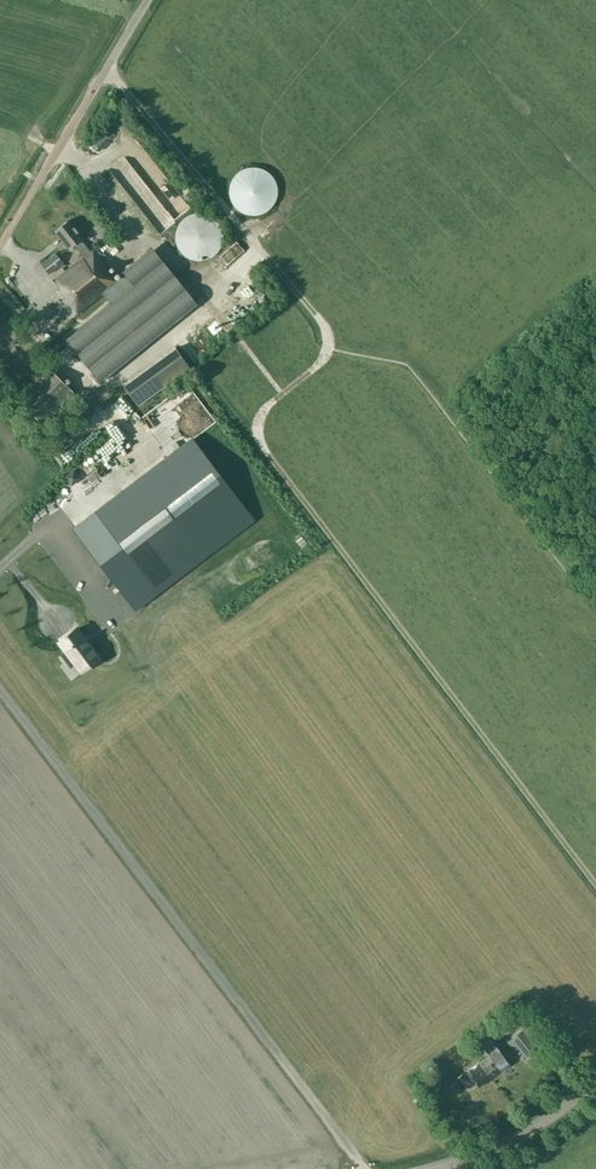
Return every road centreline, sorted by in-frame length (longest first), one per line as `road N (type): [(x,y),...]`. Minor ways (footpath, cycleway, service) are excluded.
road 1 (unclassified): [(148,0),(0,248)]
road 2 (tertiary): [(431,1168),(515,1137),(595,1083)]
road 3 (track): [(176,333),(258,435)]

